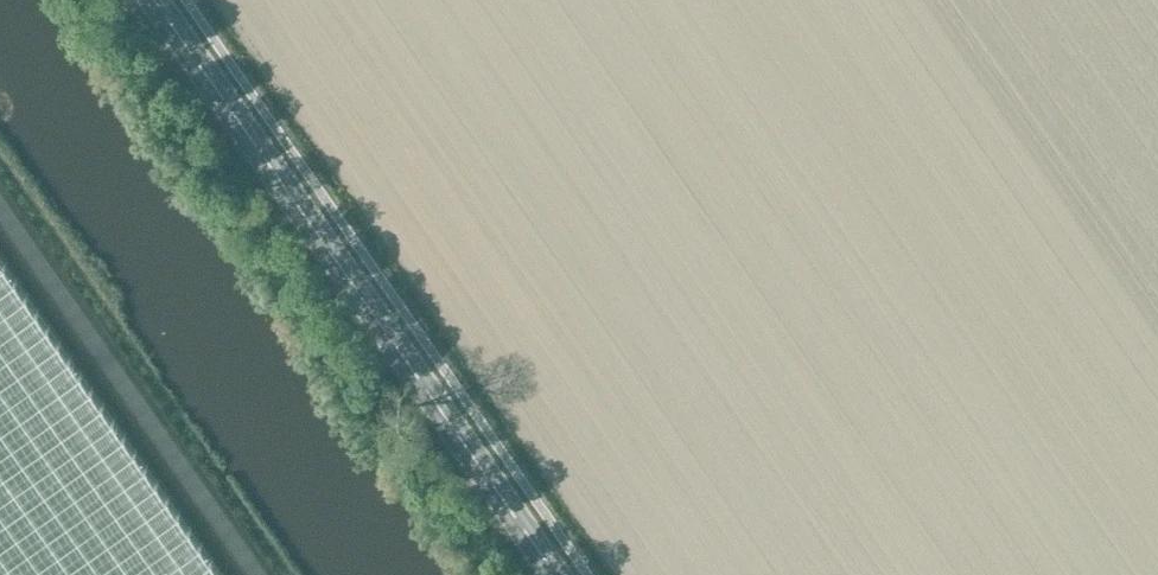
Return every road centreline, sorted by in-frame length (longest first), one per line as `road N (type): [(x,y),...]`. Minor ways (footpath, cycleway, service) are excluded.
road 1 (primary): [(558,574),(156,0)]

